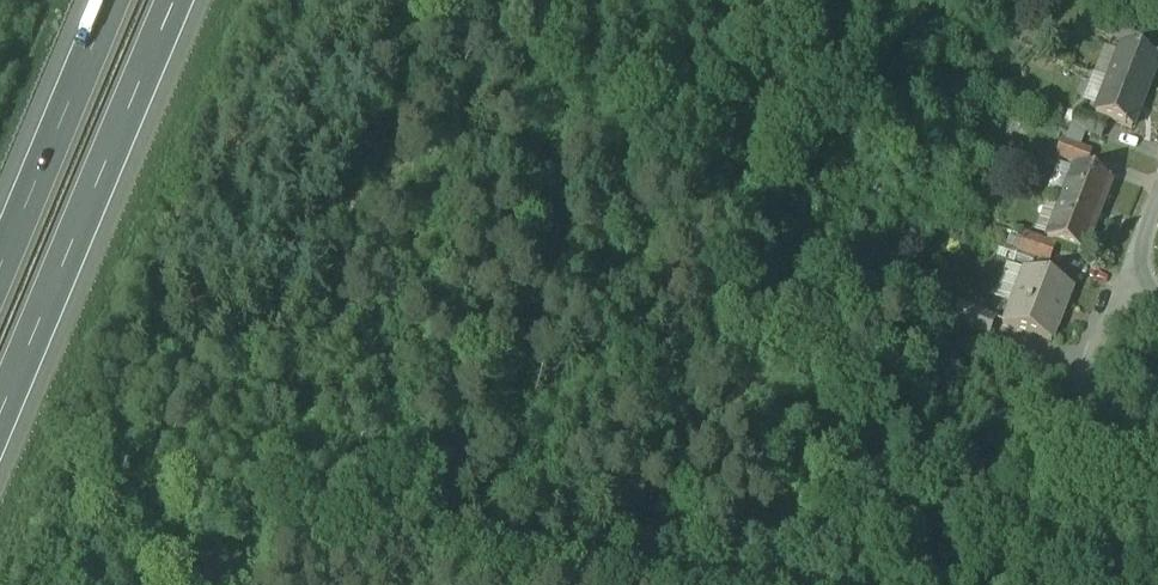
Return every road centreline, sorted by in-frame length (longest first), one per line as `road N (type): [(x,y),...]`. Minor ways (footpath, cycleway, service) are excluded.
road 1 (motorway): [(0,435),(186,0)]
road 2 (motorway): [(95,0),(0,226)]
road 3 (unclassified): [(1157,209),(1122,283),(1157,310)]

